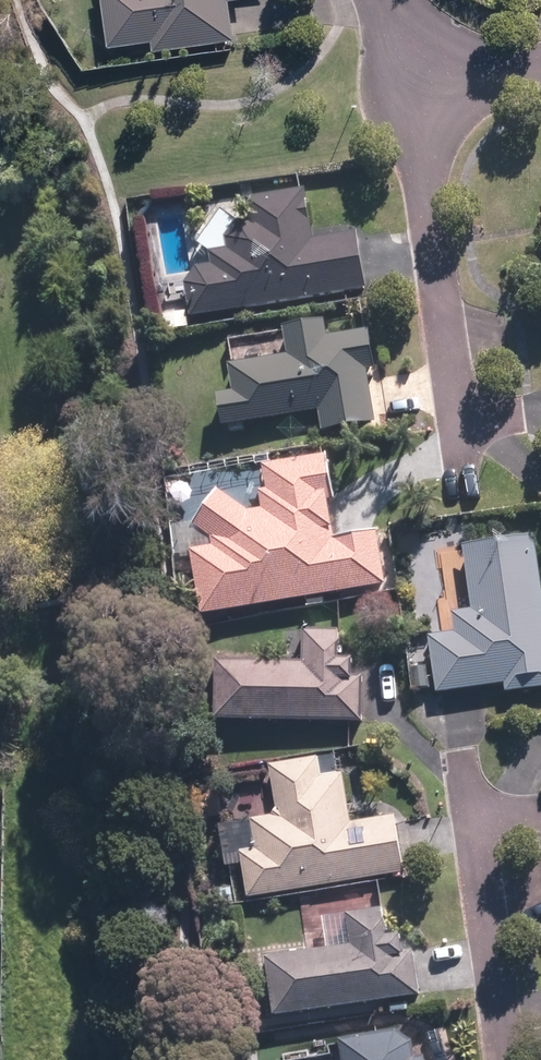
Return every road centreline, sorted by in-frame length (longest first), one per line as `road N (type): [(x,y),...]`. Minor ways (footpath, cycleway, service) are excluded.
road 1 (residential): [(433,86),(425,168),(467,492)]
road 2 (residential): [(461,753),(512,1059)]

